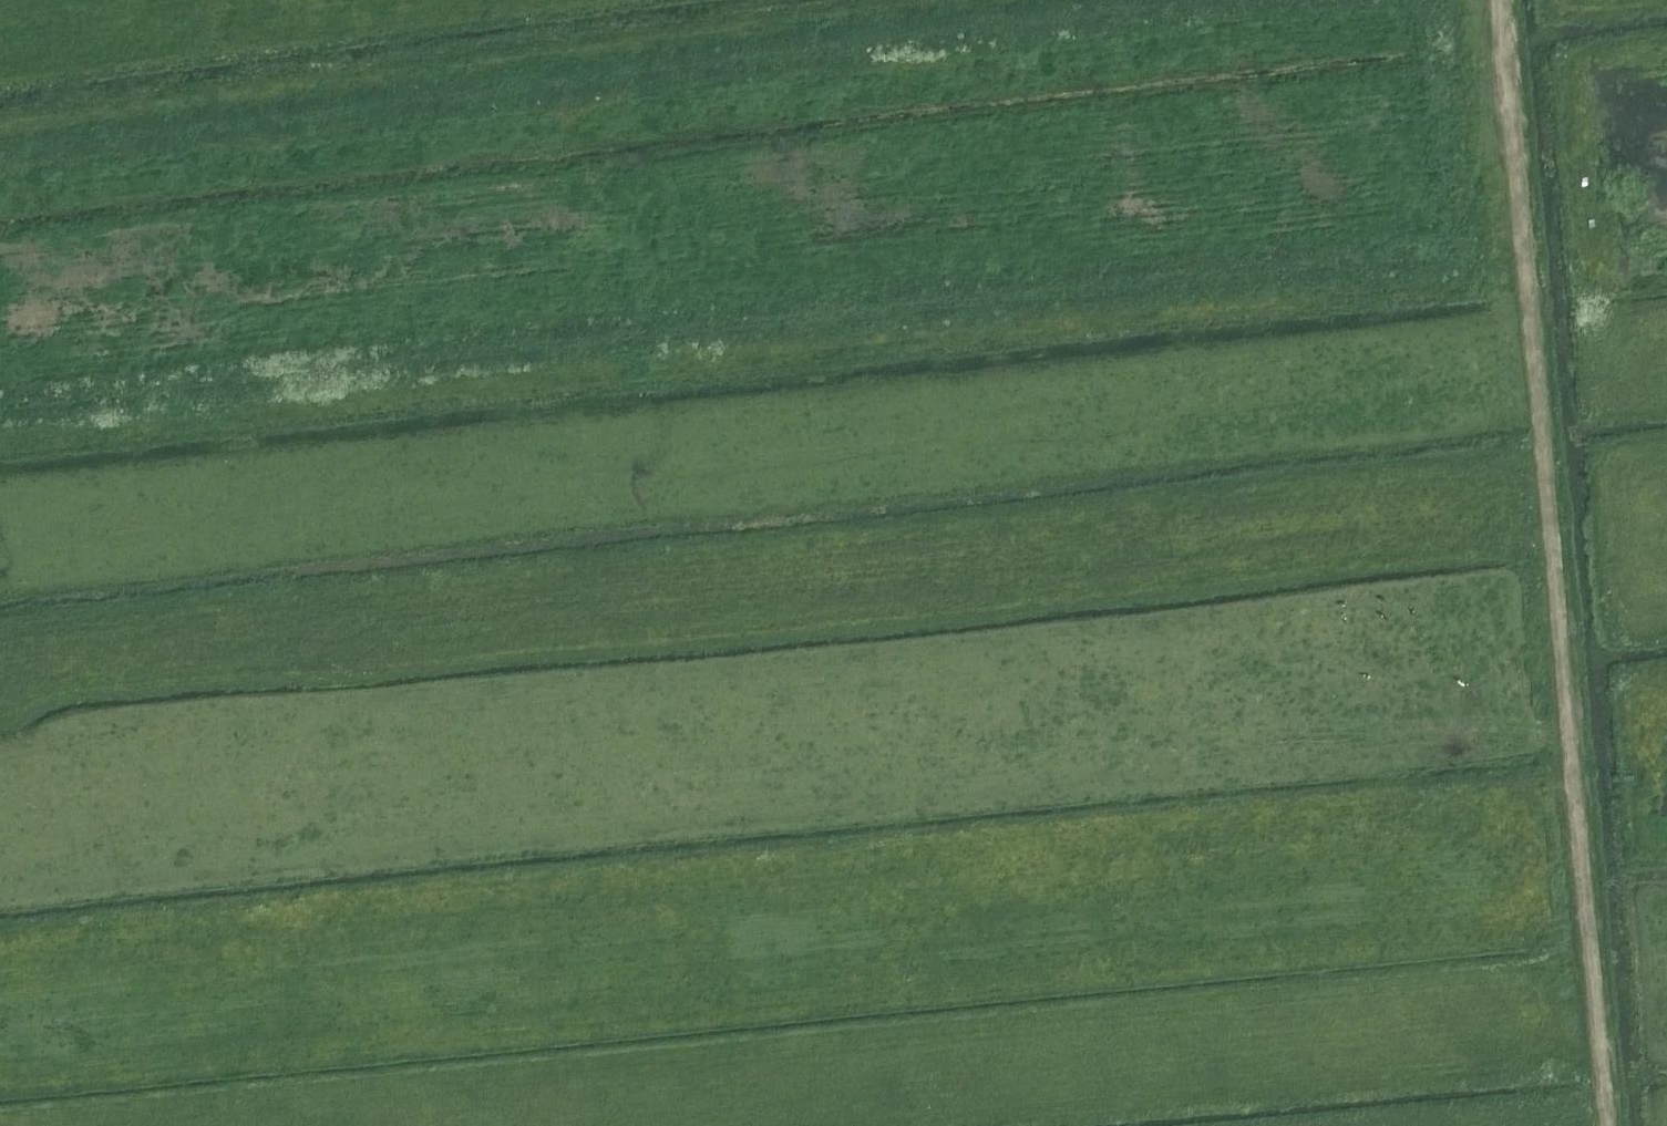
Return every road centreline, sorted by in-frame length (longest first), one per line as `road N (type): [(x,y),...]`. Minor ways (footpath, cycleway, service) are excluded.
road 1 (track): [(1609,1125),(1502,0)]

